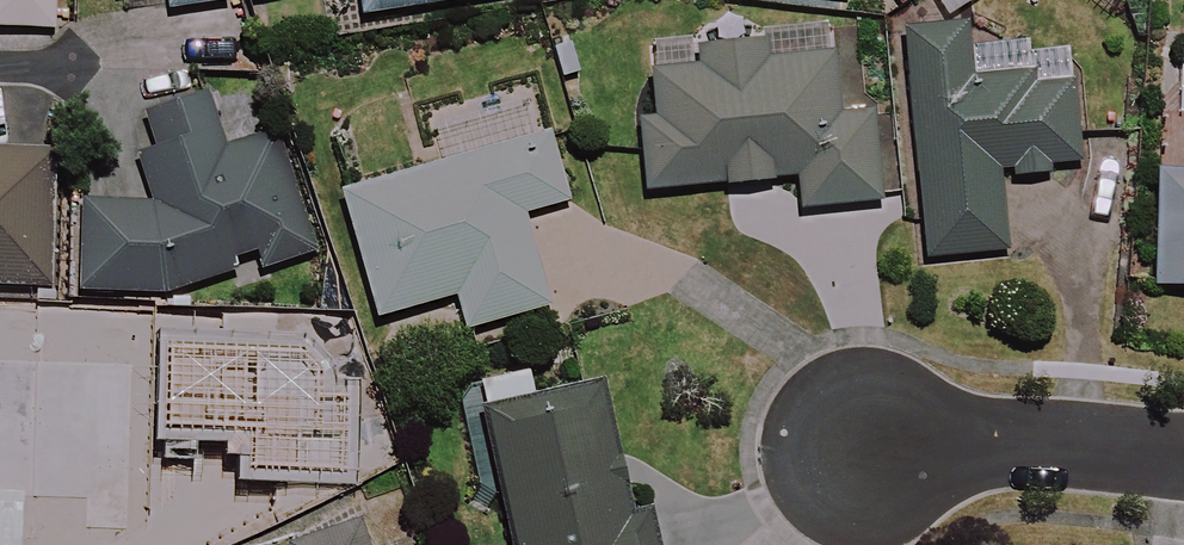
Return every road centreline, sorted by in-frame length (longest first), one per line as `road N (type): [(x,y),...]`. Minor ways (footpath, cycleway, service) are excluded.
road 1 (residential): [(1183,457),(1007,444),(854,456)]

